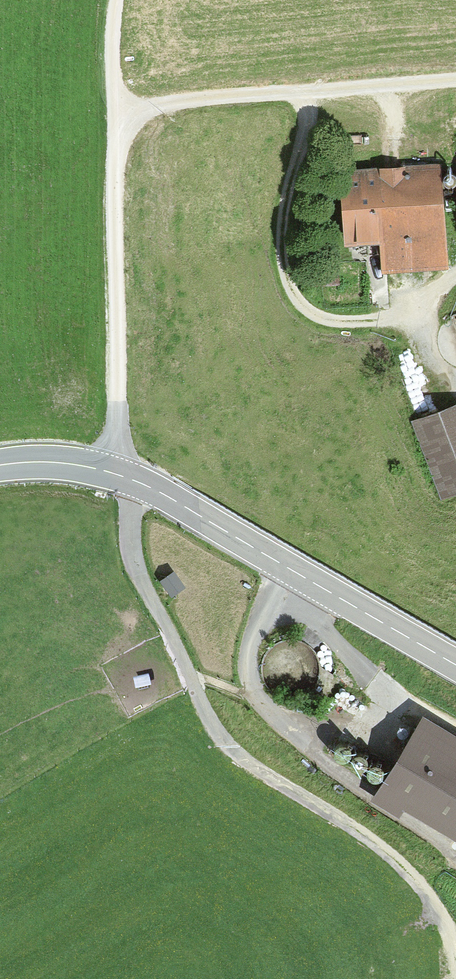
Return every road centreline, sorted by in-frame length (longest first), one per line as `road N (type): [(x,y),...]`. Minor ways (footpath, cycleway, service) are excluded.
road 1 (track): [(455,945),(428,895),(376,843),(230,746),(135,562),(132,480)]
road 2 (secondary): [(455,665),(132,480),(67,464),(0,466)]
road 3 (track): [(116,475),(112,114)]
road 4 (track): [(112,114),(455,80)]
road 5 (track): [(311,92),(281,232),(292,291),(327,318),(414,315)]
road 6 (track): [(455,275),(414,315),(424,349),(455,385)]

